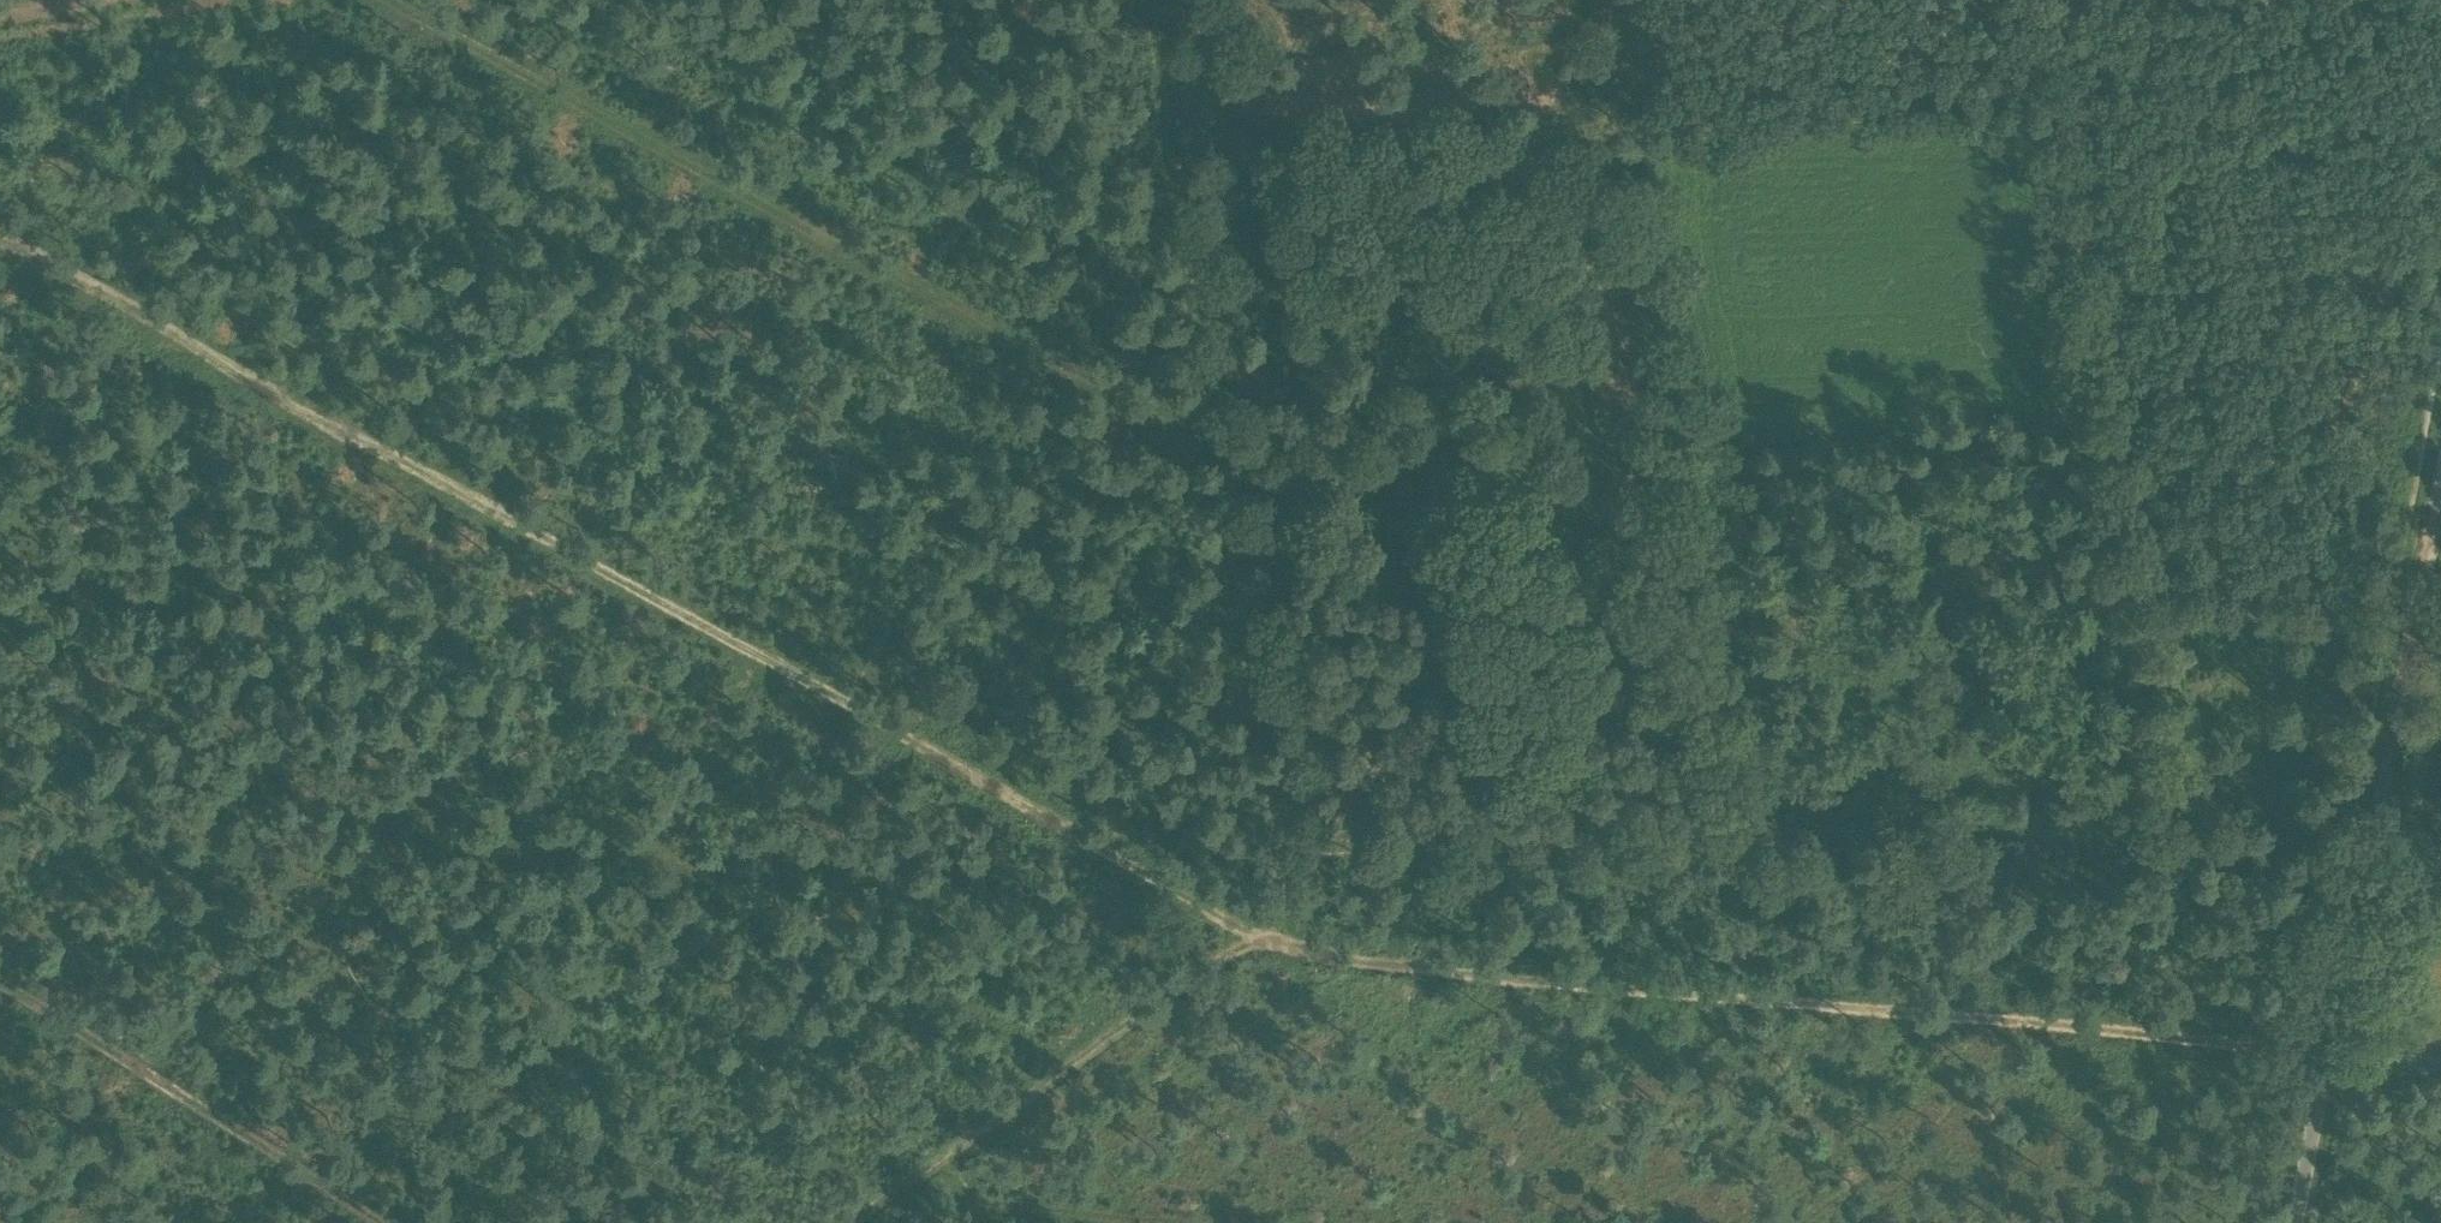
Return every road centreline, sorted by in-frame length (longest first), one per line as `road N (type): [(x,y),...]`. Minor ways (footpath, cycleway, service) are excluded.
road 1 (track): [(2325,1058),(1302,945),(0,259)]
road 2 (track): [(2325,1058),(2440,446)]
road 3 (track): [(2295,1222),(2325,1058)]

